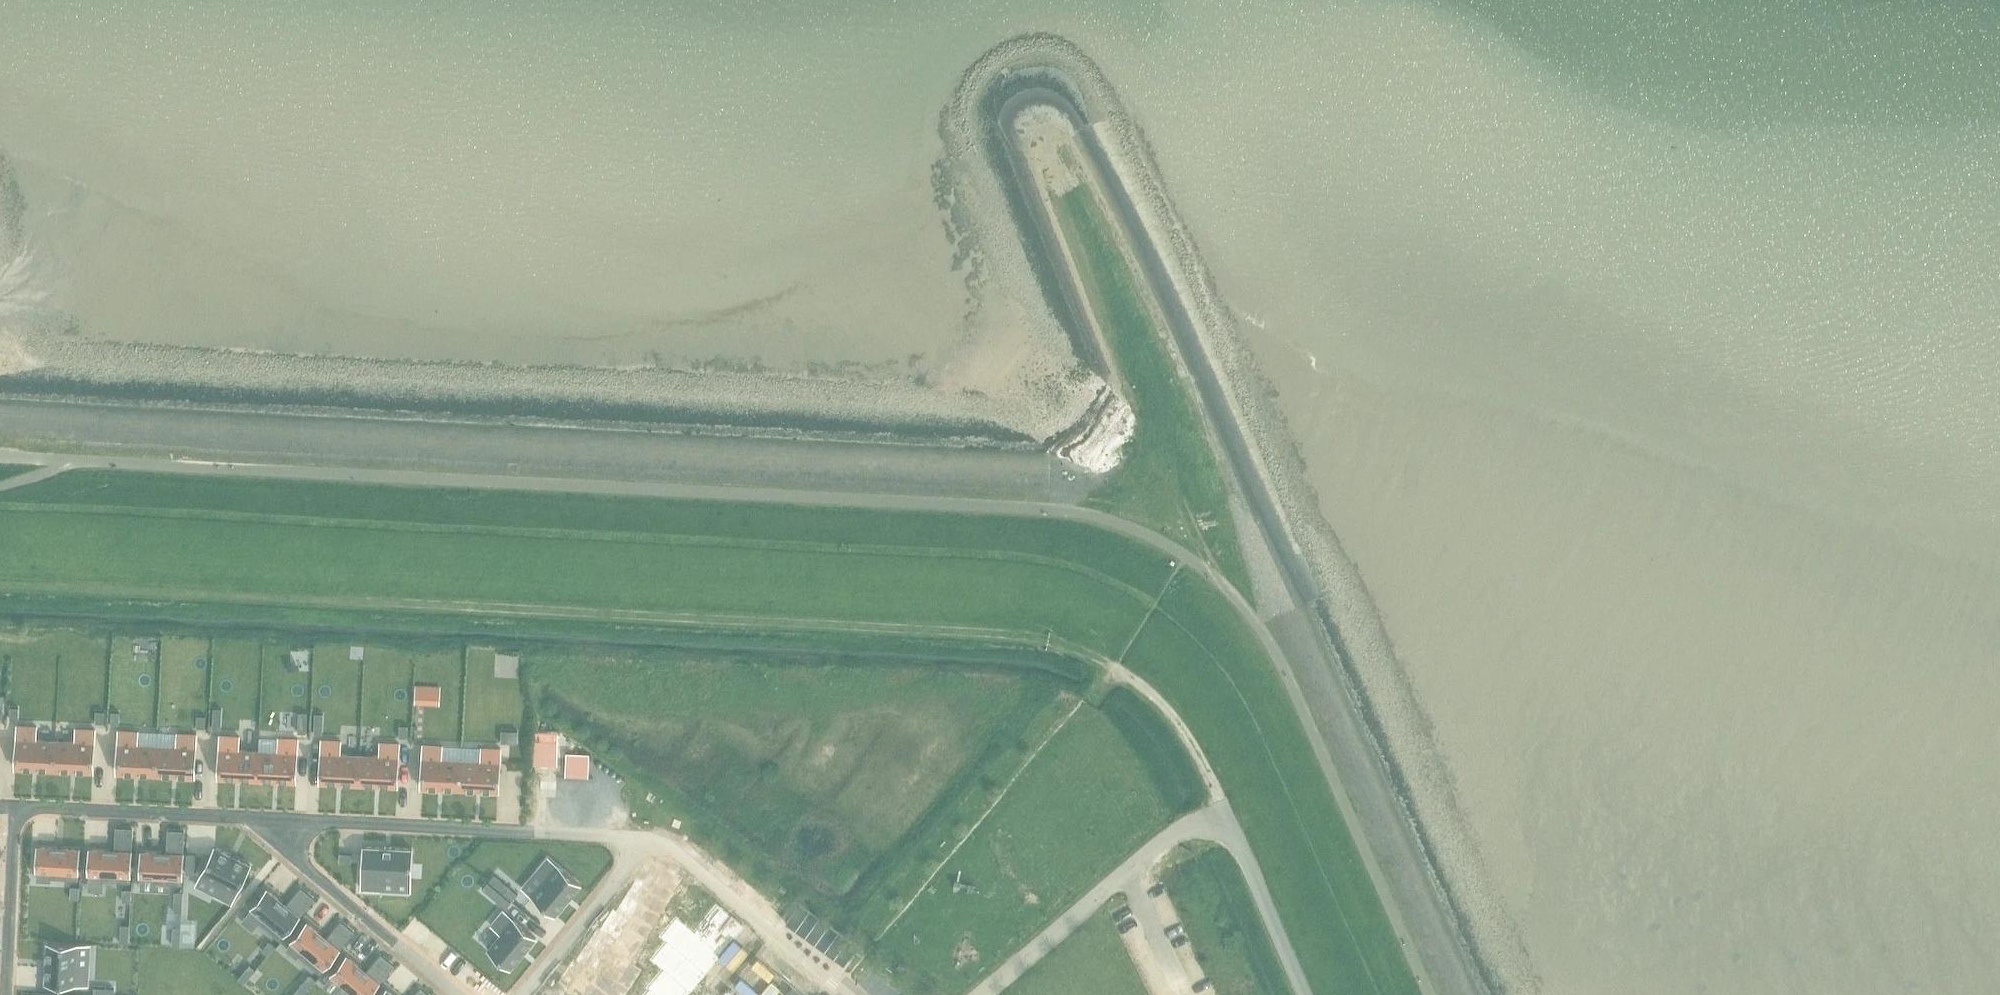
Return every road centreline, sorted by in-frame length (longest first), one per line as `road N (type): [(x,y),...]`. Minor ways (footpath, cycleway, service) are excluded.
road 1 (residential): [(1226,816),(1174,715),(1120,666),(1058,642),(0,586)]
road 2 (residential): [(252,817),(649,840)]
road 3 (residential): [(1226,816),(1163,842),(984,994)]
road 4 (residential): [(252,817),(456,994)]
road 5 (residential): [(649,840),(684,857),(851,994)]
road 6 (residential): [(13,806),(252,817)]
road 7 (residential): [(649,840),(529,994)]
road 8 (residential): [(1302,994),(1226,816)]
road 9 (residential): [(7,994),(13,806)]

